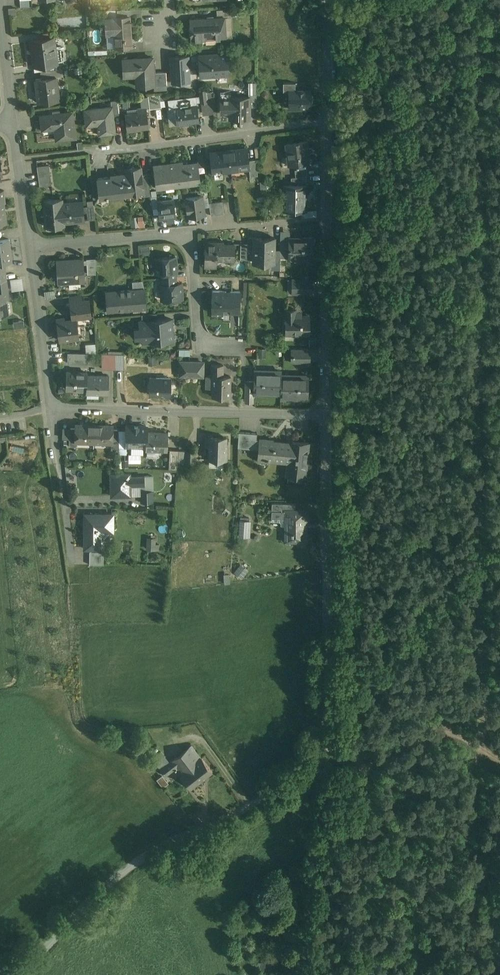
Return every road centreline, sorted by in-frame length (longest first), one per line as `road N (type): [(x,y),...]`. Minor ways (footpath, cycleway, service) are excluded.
road 1 (residential): [(327,755),(241,813),(129,869),(20,974)]
road 2 (residential): [(333,416),(327,755)]
road 3 (residential): [(50,413),(333,416)]
road 4 (residential): [(332,121),(99,151)]
road 5 (unclassified): [(311,974),(327,755)]
road 6 (residential): [(332,219),(333,416)]
road 7 (residential): [(29,246),(50,413)]
road 8 (residential): [(29,246),(187,233)]
road 9 (residential): [(50,413),(71,560)]
road 10 (residential): [(187,233),(332,219)]
road 11 (residential): [(187,233),(202,342),(234,344)]
road 12 (residential): [(13,121),(29,246)]
road 13 (residential): [(331,0),(332,121)]

